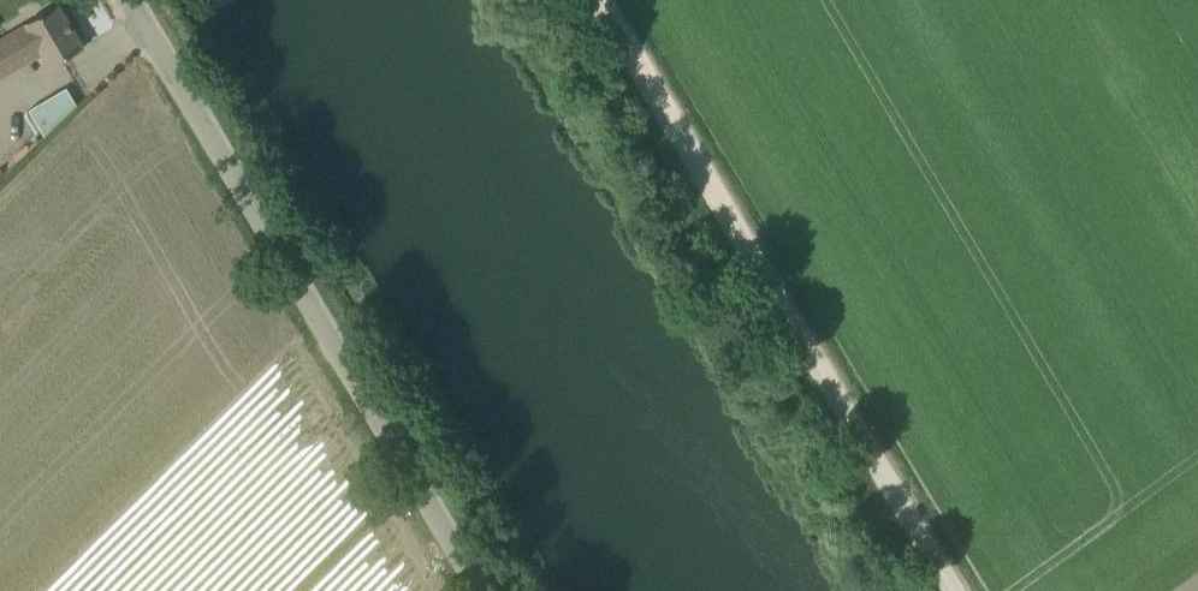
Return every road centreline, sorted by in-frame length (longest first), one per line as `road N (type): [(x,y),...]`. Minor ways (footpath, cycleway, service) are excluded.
road 1 (track): [(610,0),(963,590)]
road 2 (unclassified): [(475,590),(126,0)]

